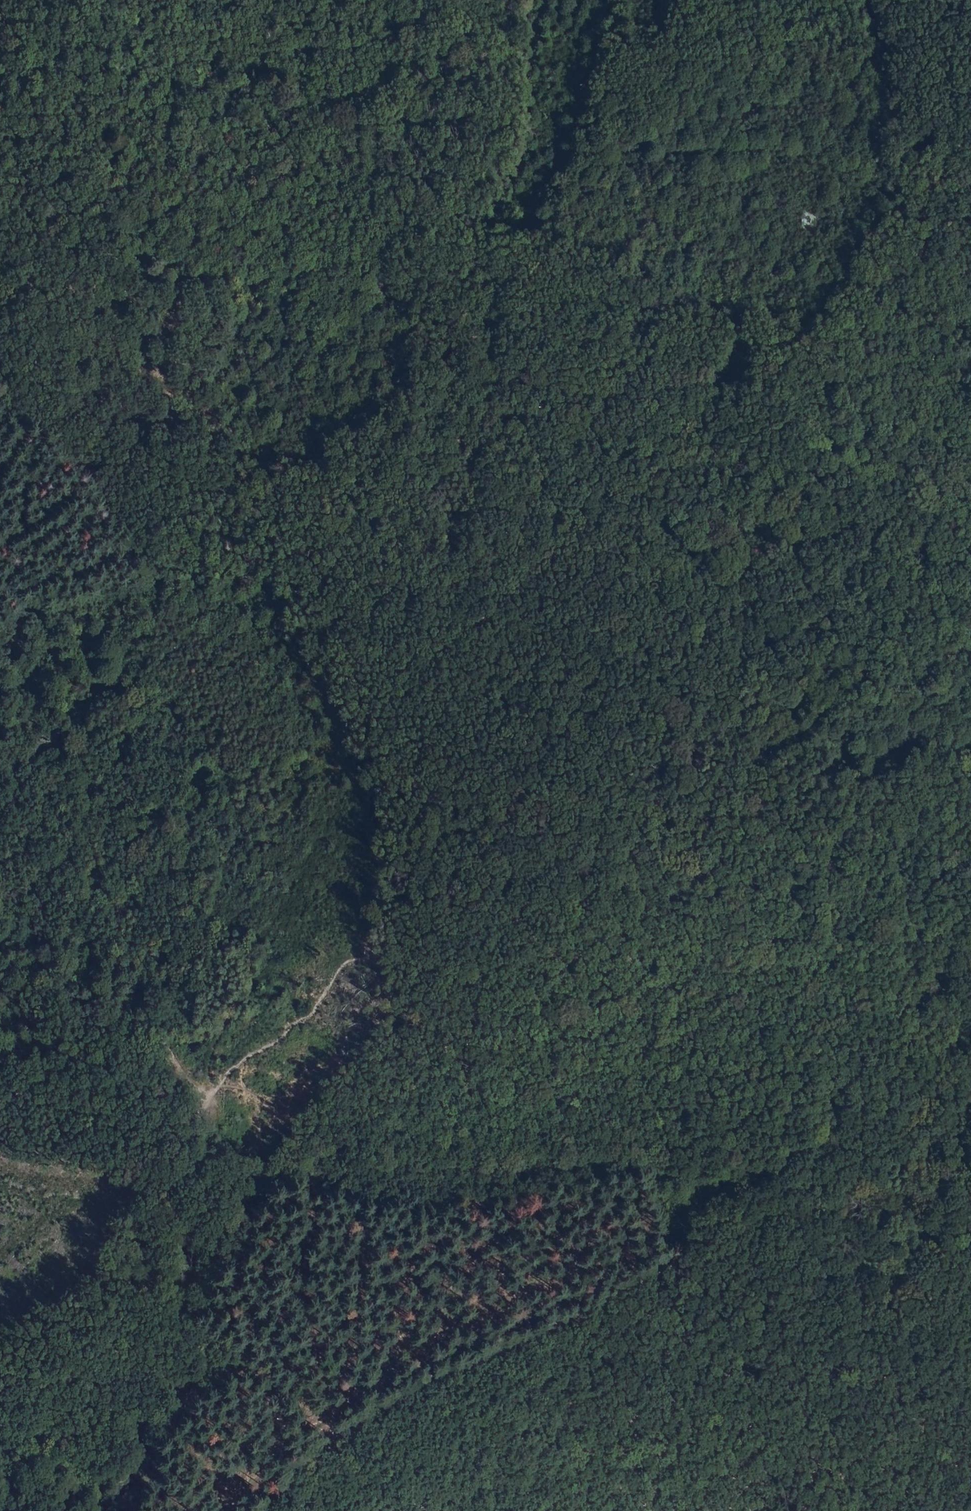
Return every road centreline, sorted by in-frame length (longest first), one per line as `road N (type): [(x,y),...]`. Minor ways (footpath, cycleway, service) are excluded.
road 1 (track): [(0,257),(29,250),(49,259),(91,248),(154,271),(319,271),(535,312),(639,306),(808,334),(942,330),(970,318)]
road 2 (track): [(256,1510),(316,1448),(360,1418),(616,1301),(790,1199),(830,1165)]
road 3 (track): [(467,0),(361,54),(296,49),(247,23),(226,0)]
road 4 (track): [(91,248),(97,161),(82,104),(86,0)]
road 5 (track): [(830,1165),(921,1083),(970,989)]
road 6 (track): [(970,1289),(903,1270),(830,1165)]

